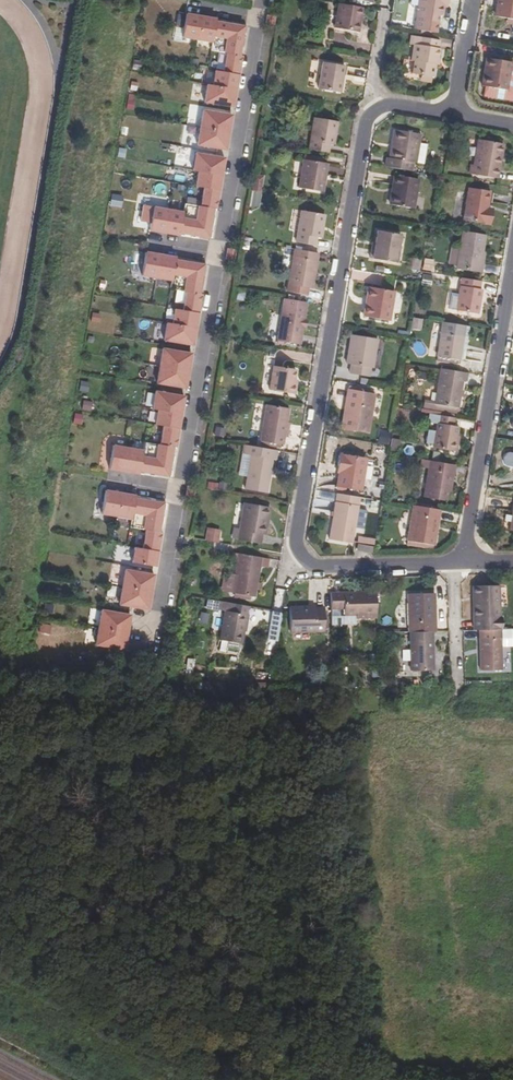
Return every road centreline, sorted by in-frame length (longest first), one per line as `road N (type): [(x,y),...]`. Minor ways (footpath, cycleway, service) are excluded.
road 1 (residential): [(453,105),(434,112),(391,106),(363,125),(292,543),(313,568),(454,563)]
road 2 (residential): [(454,563),(512,239)]
road 3 (residential): [(264,0),(220,255)]
road 4 (residential): [(220,255),(179,491)]
road 5 (residential): [(179,491),(152,645)]

